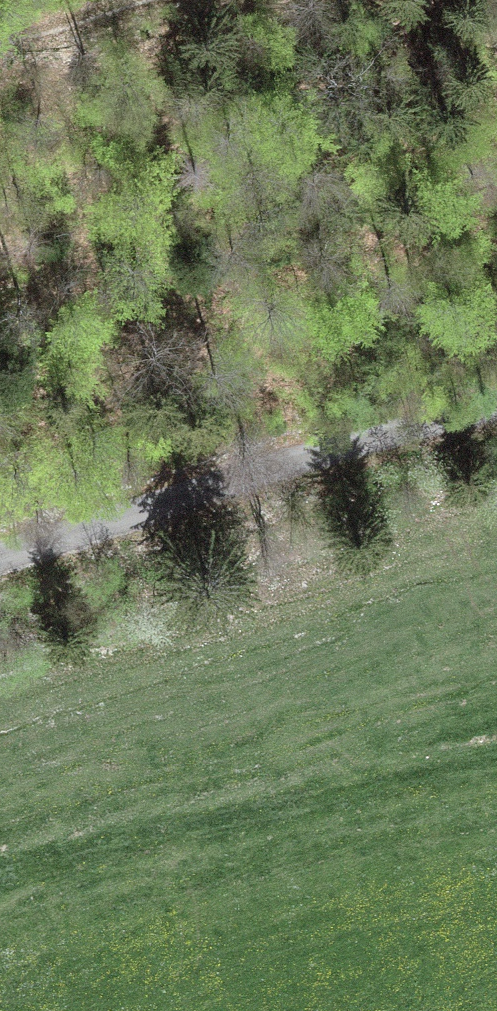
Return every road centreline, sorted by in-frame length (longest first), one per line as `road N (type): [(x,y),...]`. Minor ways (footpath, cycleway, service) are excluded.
road 1 (unclassified): [(0,549),(237,474),(496,407)]
road 2 (track): [(0,876),(302,798),(496,770)]
road 3 (track): [(0,40),(129,0)]

